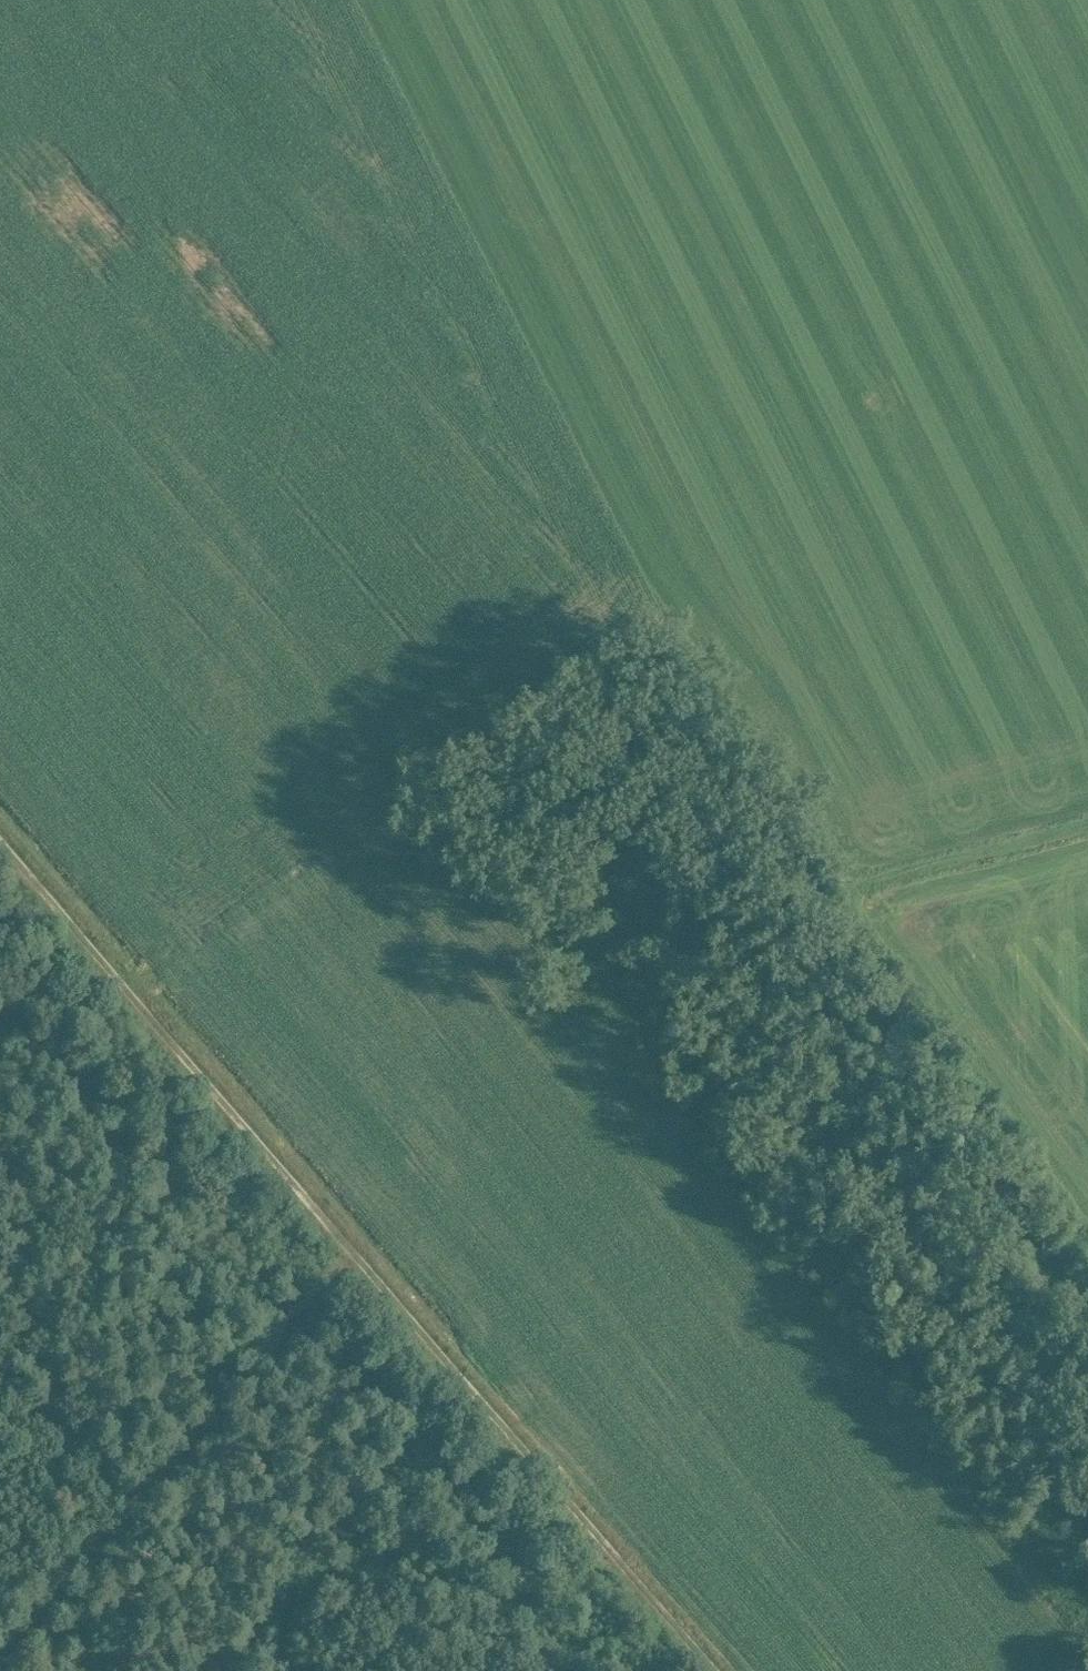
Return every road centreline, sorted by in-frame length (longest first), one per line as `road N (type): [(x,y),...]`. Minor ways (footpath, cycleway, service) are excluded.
road 1 (track): [(0,848),(713,1670)]

